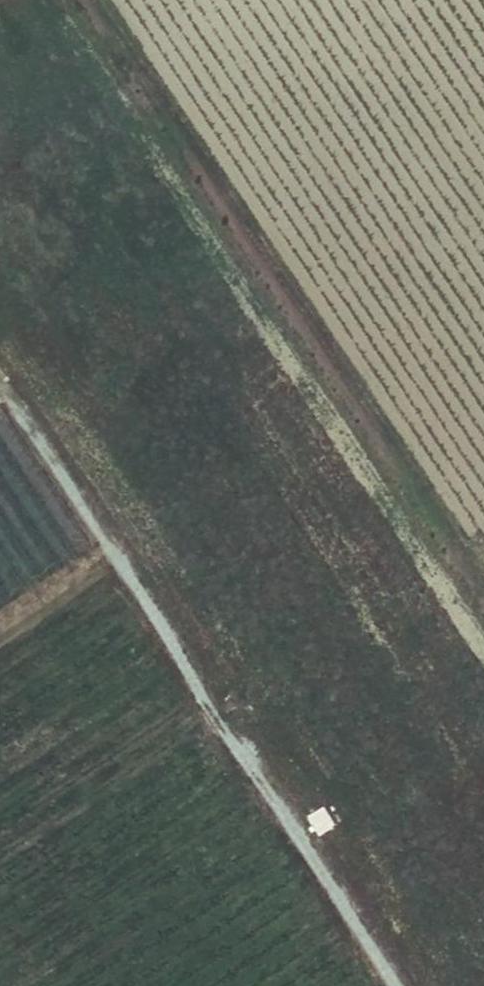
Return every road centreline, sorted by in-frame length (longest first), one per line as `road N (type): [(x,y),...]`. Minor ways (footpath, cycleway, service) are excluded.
road 1 (track): [(0,383),(216,719),(483,544)]

